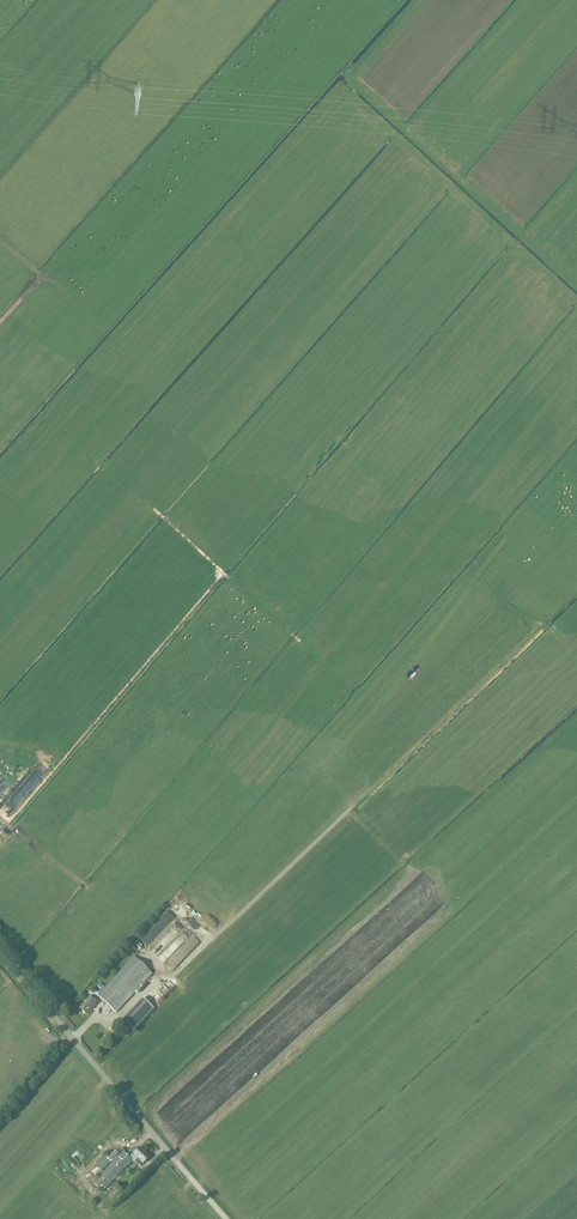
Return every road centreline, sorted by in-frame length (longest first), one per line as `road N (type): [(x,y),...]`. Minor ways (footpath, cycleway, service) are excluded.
road 1 (unclassified): [(226,1218),(0,953)]

